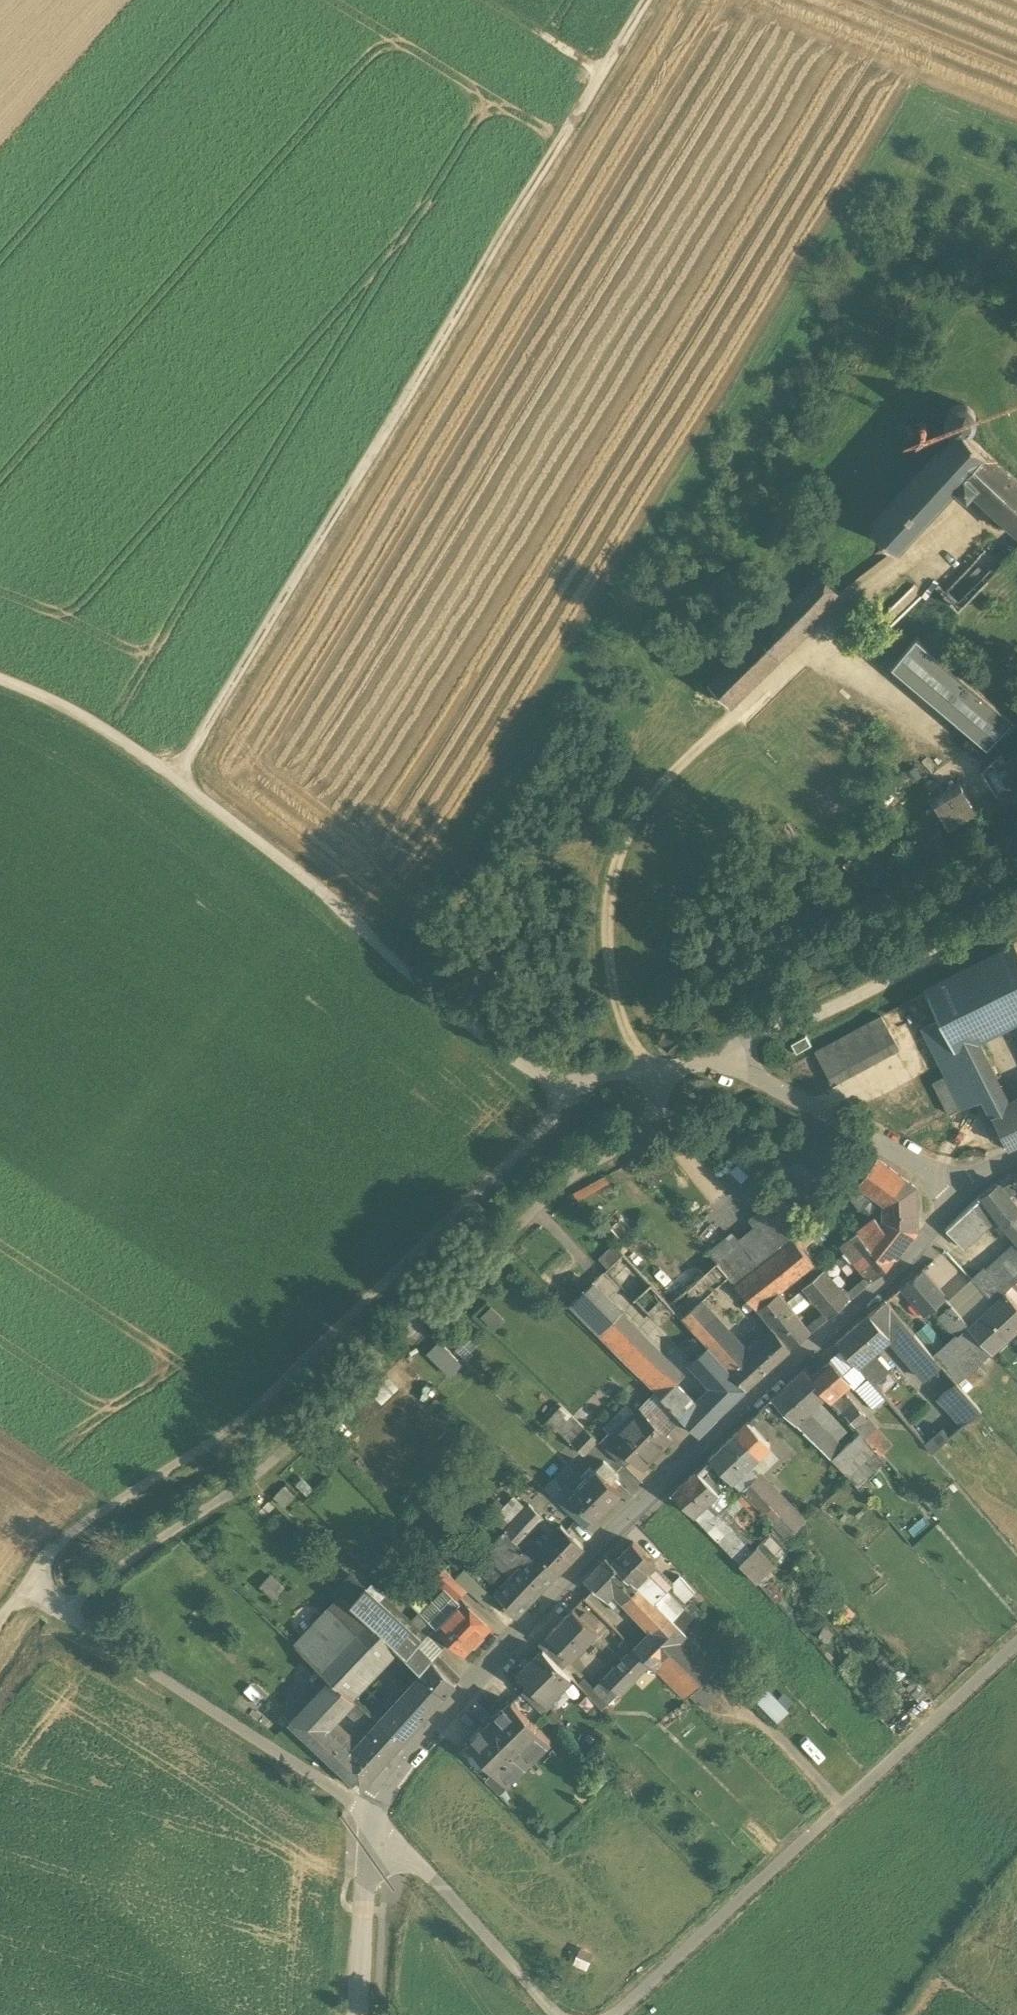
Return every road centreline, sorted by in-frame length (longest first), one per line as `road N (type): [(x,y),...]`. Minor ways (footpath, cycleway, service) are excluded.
road 1 (track): [(177,777),(646,0)]
road 2 (residential): [(376,1813),(389,1784),(582,1570),(689,1458),(925,1249),(967,1193)]
road 3 (track): [(66,1615),(271,1467),(563,1185),(629,1148),(650,1119),(651,1089)]
road 4 (track): [(567,1100),(244,1423),(55,1548),(25,1590)]
road 5 (track): [(567,1100),(333,895),(177,777),(93,719),(0,677)]
road 6 (track): [(616,2014),(1016,1639)]
road 7 (track): [(376,1813),(25,1590)]
road 8 (residential): [(967,1193),(733,1065),(678,1071),(651,1089),(629,1065)]
road 9 (track): [(733,1065),(742,1050),(1016,908)]
road 10 (track): [(558,2014),(405,1852),(389,1850)]
road 11 (unclassified): [(358,2014),(376,1813)]
road 12 (track): [(603,69),(490,0)]

